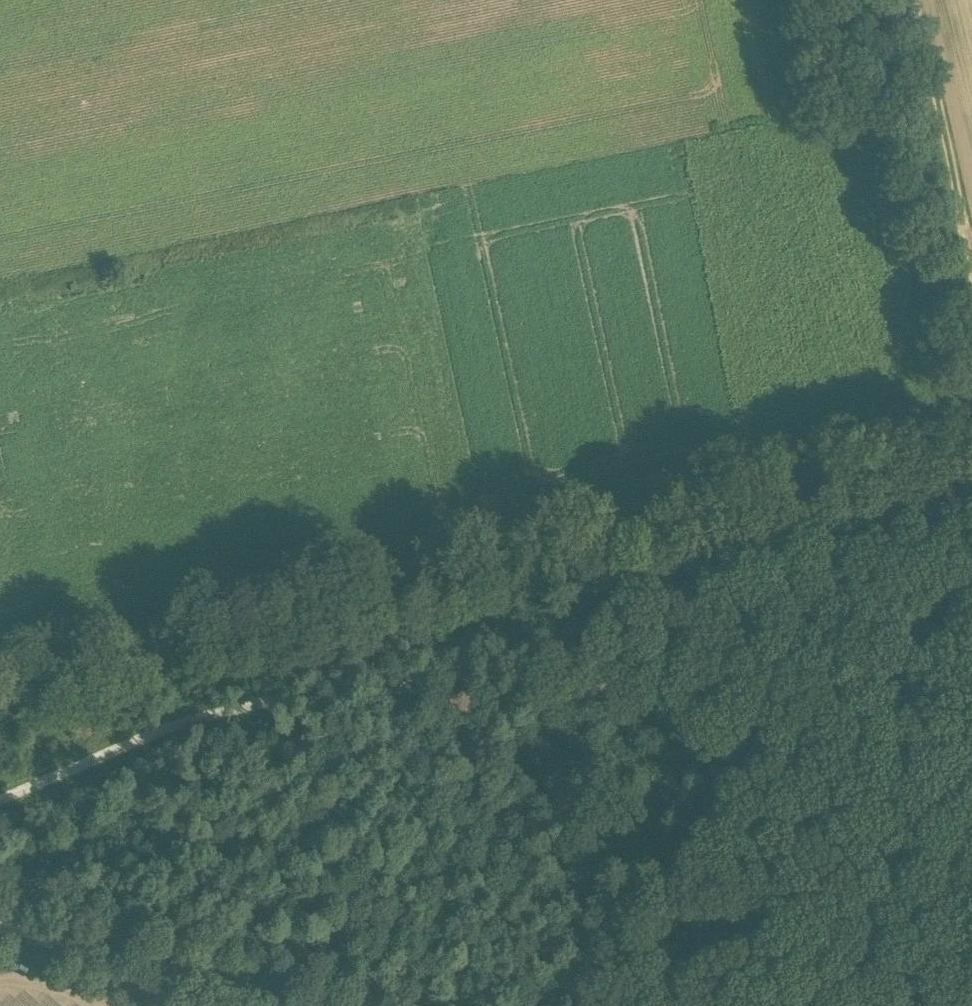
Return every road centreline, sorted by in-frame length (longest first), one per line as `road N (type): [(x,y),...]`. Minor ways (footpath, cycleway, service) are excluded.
road 1 (tertiary): [(0,685),(971,457)]
road 2 (track): [(0,888),(333,1005)]
road 3 (track): [(919,0),(971,243)]

